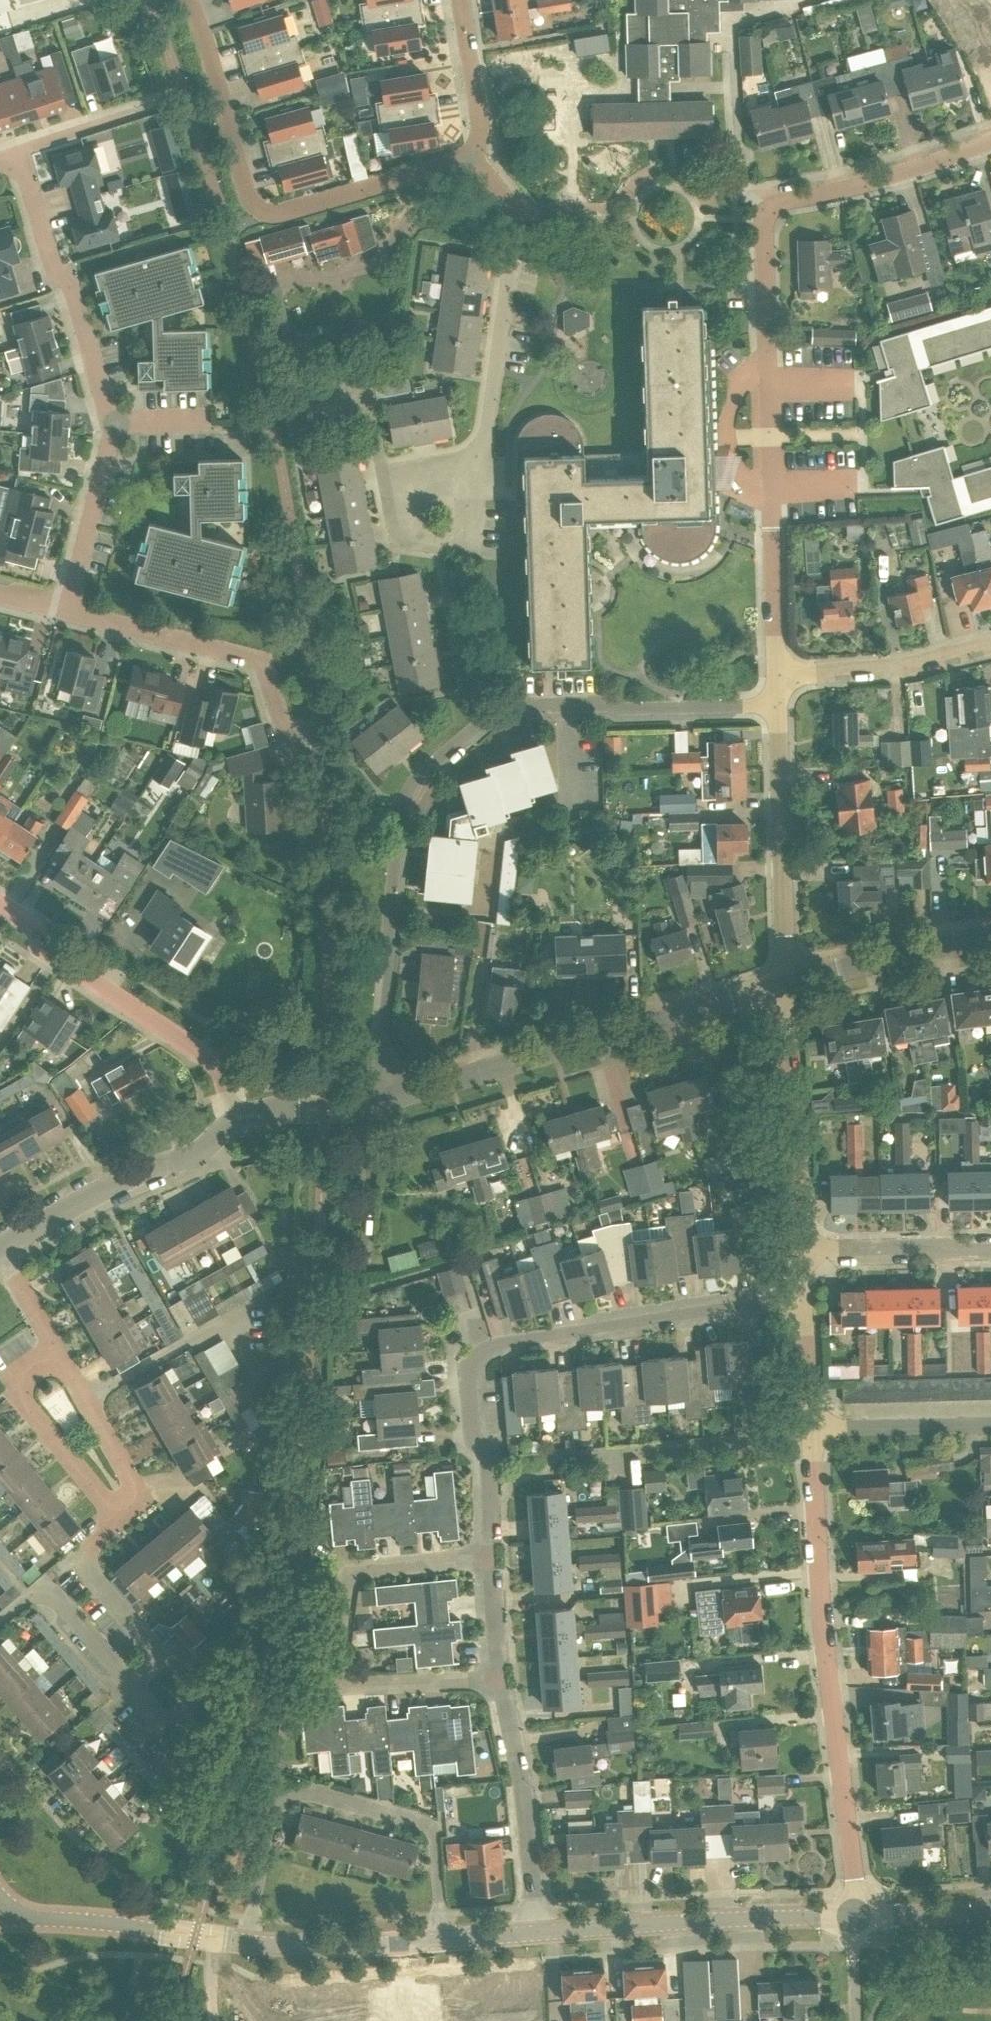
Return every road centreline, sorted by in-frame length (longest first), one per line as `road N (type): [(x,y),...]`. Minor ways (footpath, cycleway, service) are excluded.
road 1 (residential): [(373,1104),(401,812),(416,785),(479,730),(535,710),(778,710)]
road 2 (residential): [(778,675),(762,219),(777,202),(990,141)]
road 3 (residential): [(485,1560),(492,1535),(486,1453),(474,1434),(468,1381),(490,1348),(802,1300)]
road 4 (residential): [(854,1914),(822,1634),(813,1439)]
road 5 (residential): [(190,0),(257,217),(368,188),(476,144)]
road 6 (residential): [(788,982),(373,1104)]
road 7 (residential): [(497,1678),(332,1684),(350,1573),(485,1560)]
road 8 (residential): [(249,1942),(277,1807),(293,1794),(314,1792),(431,1830),(440,1939)]
road 9 (residential): [(56,1353),(14,1388),(114,1515),(139,1494),(88,1398)]
road 10 (residential): [(477,462),(518,215),(476,144)]
road 11 (secondary): [(854,1914),(535,1931)]
road 12 (residential): [(234,1123),(209,1061),(0,921)]
road 13 (residential): [(112,426),(70,282),(54,265),(18,151)]
road 14 (residential): [(290,747),(261,669),(249,658),(66,608)]
road 15 (residential): [(788,982),(778,710)]
road 16 (residential): [(798,1252),(788,982)]
road 17 (residential): [(0,1248),(234,1123)]
road 18 (residential): [(535,1931),(497,1678)]
road 19 (residential): [(778,675),(917,665),(990,645)]
road 20 (secondary): [(213,1937),(0,1916)]
road 21 (residential): [(990,943),(788,982)]
road 22 (residential): [(477,462),(401,476),(415,544),(470,542)]
road 23 (residential): [(813,1439),(636,1450),(626,1465)]
road 24 (residential): [(798,1252),(990,1248)]
road 25 (residential): [(66,608),(112,426)]
road 26 (residential): [(812,1429),(990,1425)]
road 27 (secondary): [(406,1941),(249,1942)]
road 28 (residential): [(476,144),(481,119),(459,0)]
road 29 (residential): [(18,151),(154,109)]
road 30 (residential): [(373,1104),(280,1109),(234,1123)]
road 31 (secondary): [(990,1908),(854,1914)]
road 32 (residential): [(812,1429),(802,1300)]

